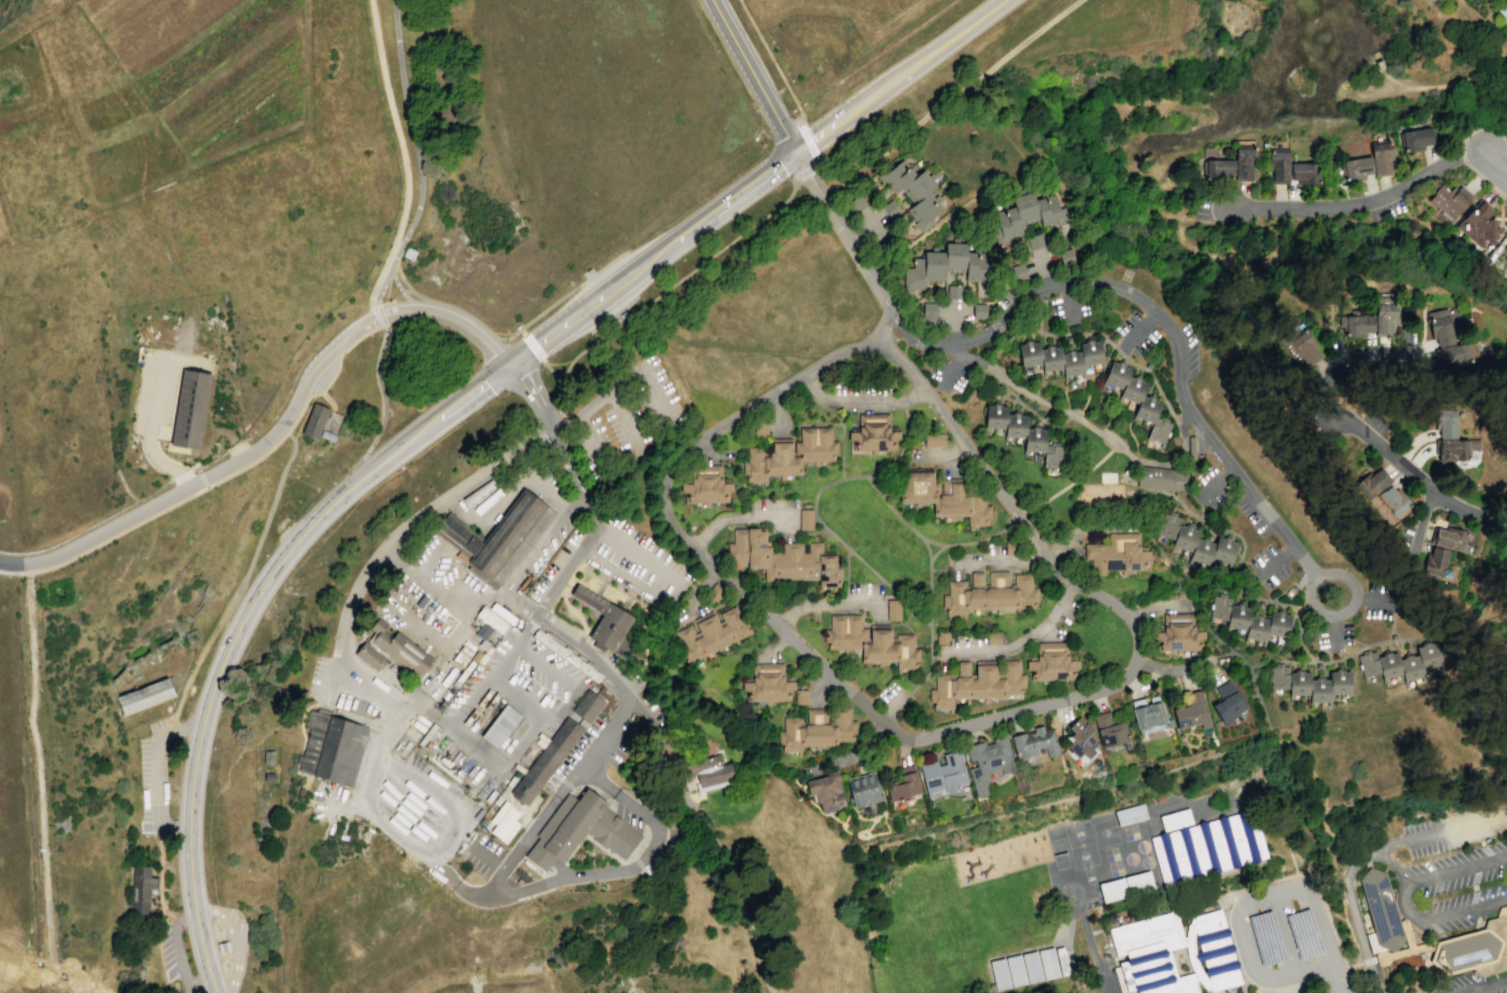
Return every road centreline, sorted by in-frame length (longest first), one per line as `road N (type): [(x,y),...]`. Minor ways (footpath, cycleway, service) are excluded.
road 1 (residential): [(891,307),(881,333),(886,346),(1048,557),(1073,584),(1132,620),(1135,661),(1116,683),(903,738),(679,537),(663,494),(665,472),(680,451),(838,354),(881,338)]
road 2 (residential): [(795,151),(900,324),(920,342),(978,338),(1025,298),(1067,283),(1120,287),(1138,299),(1172,330),(1190,413),(1314,575),(1333,571),(1354,585),(1349,610),(1333,618),(1313,611),(1314,575)]
road 3 (secondary): [(216,992),(193,910),(189,799),(210,695),(232,641),(276,565),(322,511),(508,366)]
road 4 (residential): [(508,366),(540,407),(597,527),(536,615),(607,668),(656,731)]
road 5 (residential): [(1506,523),(1431,493),(1338,416),(1329,390),(1332,369),(1362,349),(1506,388)]
road 6 (residential): [(351,332),(312,371),(280,427),(246,455),(50,558),(0,562)]
road 7 (track): [(27,563),(35,694),(28,720),(51,982)]
road 8 (track): [(822,196),(1077,0)]
road 9 (track): [(370,304),(407,187),(370,0)]
road 10 (residential): [(1238,204),(1377,204),(1460,158),(1485,154),(1506,178)]
road 11 (tertiary): [(795,151),(1003,0)]
road 12 (track): [(172,358),(199,299),(172,269),(139,197)]
road 13 (secondary): [(795,151),(711,0)]
road 14 (secondary): [(665,248),(795,151)]
road 15 (secondary): [(545,337),(665,248)]
road 16 (residential): [(646,760),(672,770),(684,757),(683,743),(669,730),(656,731),(643,746),(646,760)]

